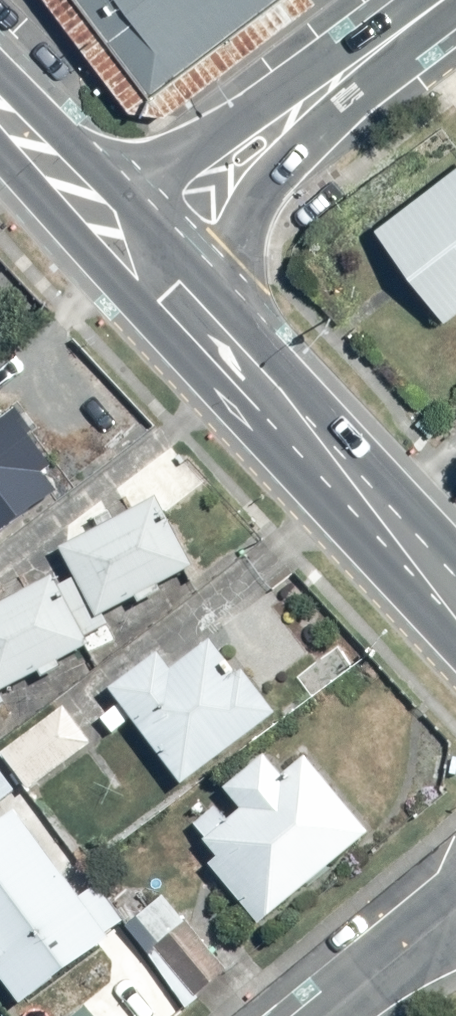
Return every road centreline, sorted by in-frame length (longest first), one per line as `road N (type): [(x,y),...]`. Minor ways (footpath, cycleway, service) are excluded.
road 1 (secondary): [(455,674),(0,161)]
road 2 (secondary): [(167,258),(455,560)]
road 3 (secondary): [(167,258),(455,21)]
road 4 (secondary): [(0,83),(167,258)]
road 5 (residential): [(331,1015),(455,911)]

